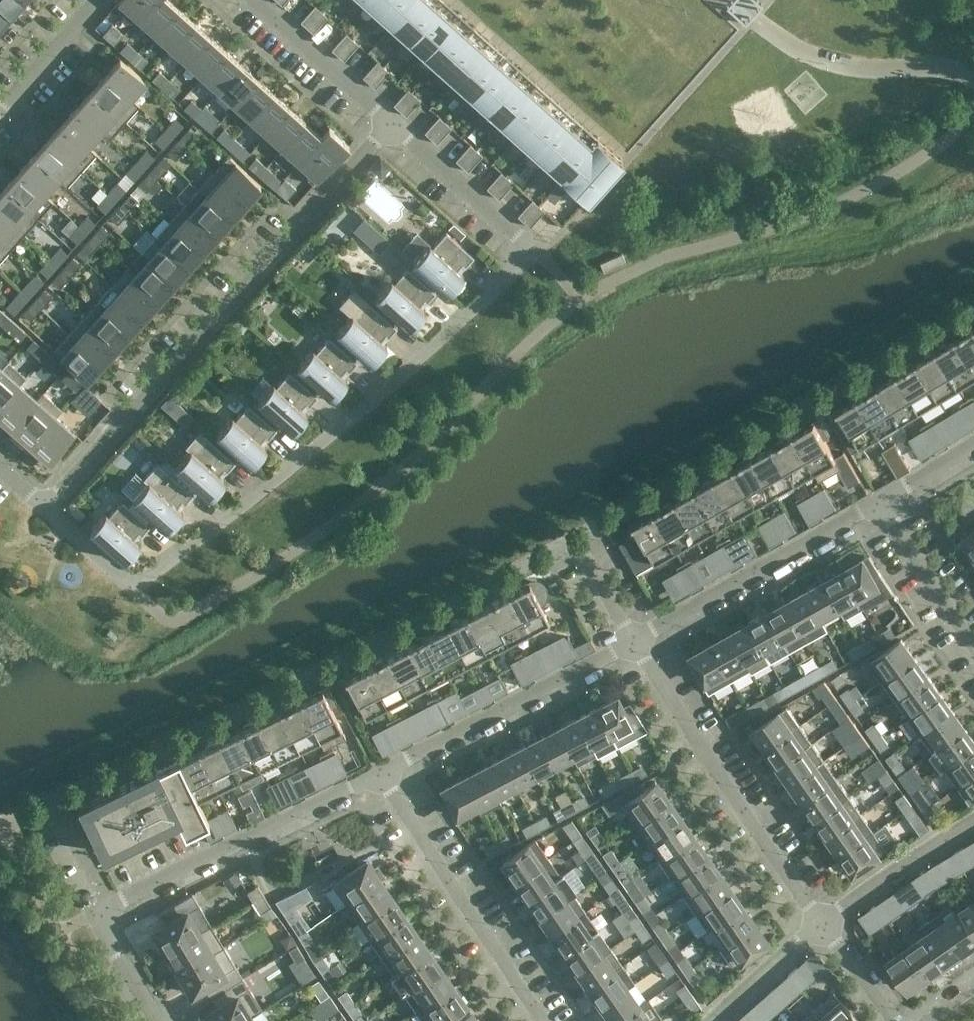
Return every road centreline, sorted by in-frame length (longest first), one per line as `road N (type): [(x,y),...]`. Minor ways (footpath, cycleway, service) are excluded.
road 1 (residential): [(534,250),(310,451),(134,590),(45,509)]
road 2 (residential): [(45,509),(389,122)]
road 3 (residential): [(635,640),(822,926)]
road 4 (residential): [(108,908),(379,771)]
road 5 (residential): [(379,771),(544,1020)]
road 6 (residential): [(379,771),(635,640)]
road 7 (residential): [(635,640),(879,499)]
road 8 (residential): [(534,250),(389,122)]
road 9 (residential): [(822,926),(973,820)]
road 10 (residential): [(389,122),(256,0)]
road 11 (residential): [(973,640),(879,499)]
road 12 (residential): [(0,109),(100,0)]
road 13 (residential): [(711,1020),(822,926)]
road 14 (residential): [(159,1020),(107,934),(108,908)]

